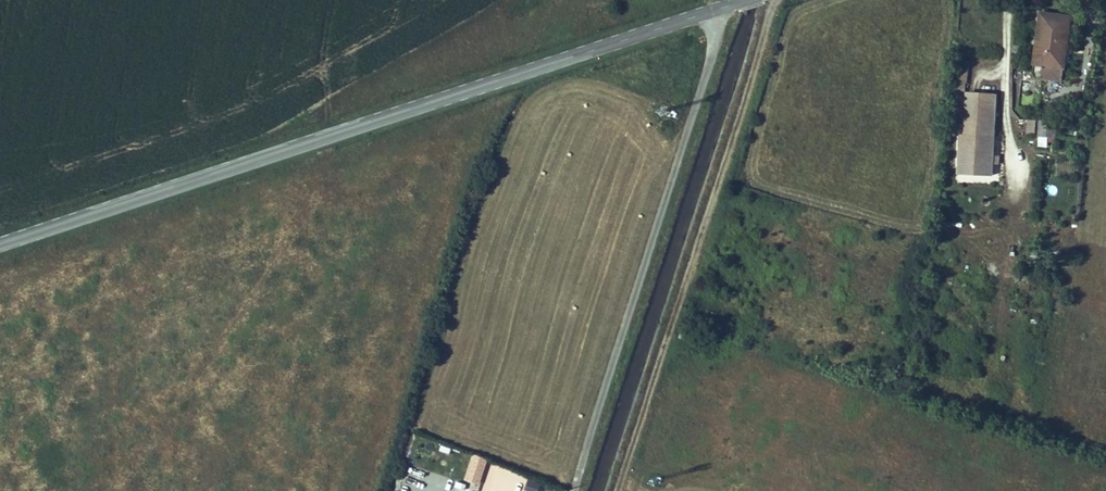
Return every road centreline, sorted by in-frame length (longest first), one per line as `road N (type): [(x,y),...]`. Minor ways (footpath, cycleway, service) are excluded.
road 1 (secondary): [(746,0),(0,244)]
road 2 (track): [(614,490),(776,0)]

